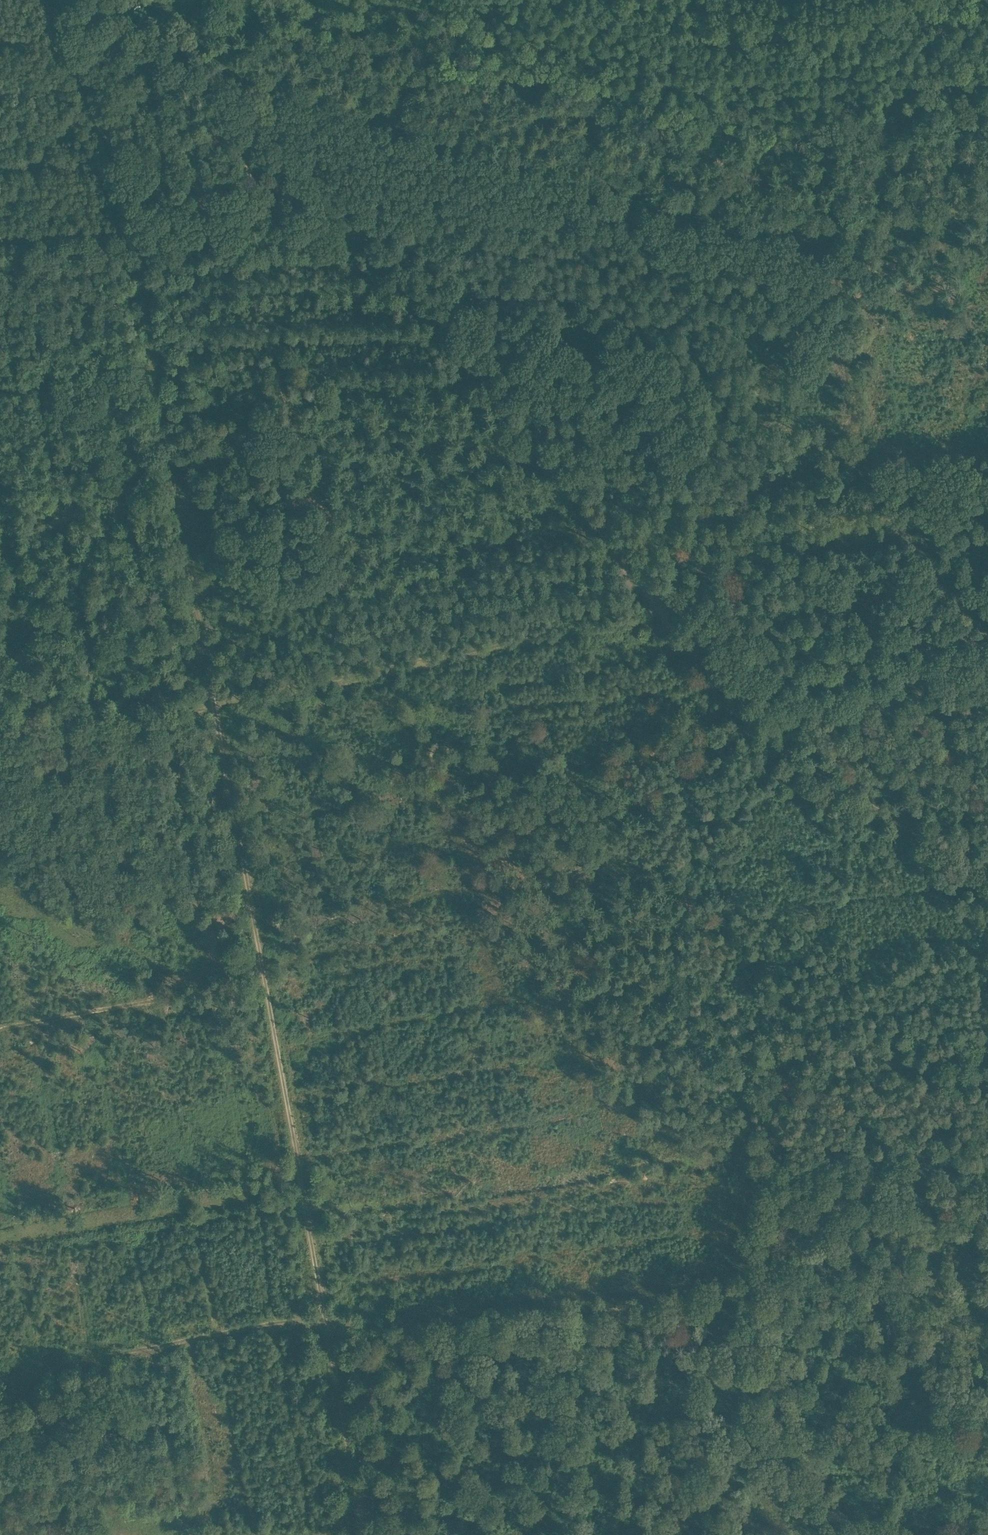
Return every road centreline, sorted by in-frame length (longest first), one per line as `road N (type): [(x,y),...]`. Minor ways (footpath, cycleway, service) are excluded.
road 1 (track): [(52,0),(131,220),(364,1534)]
road 2 (track): [(135,242),(326,216),(381,246),(520,414),(666,614),(783,751),(987,871)]

